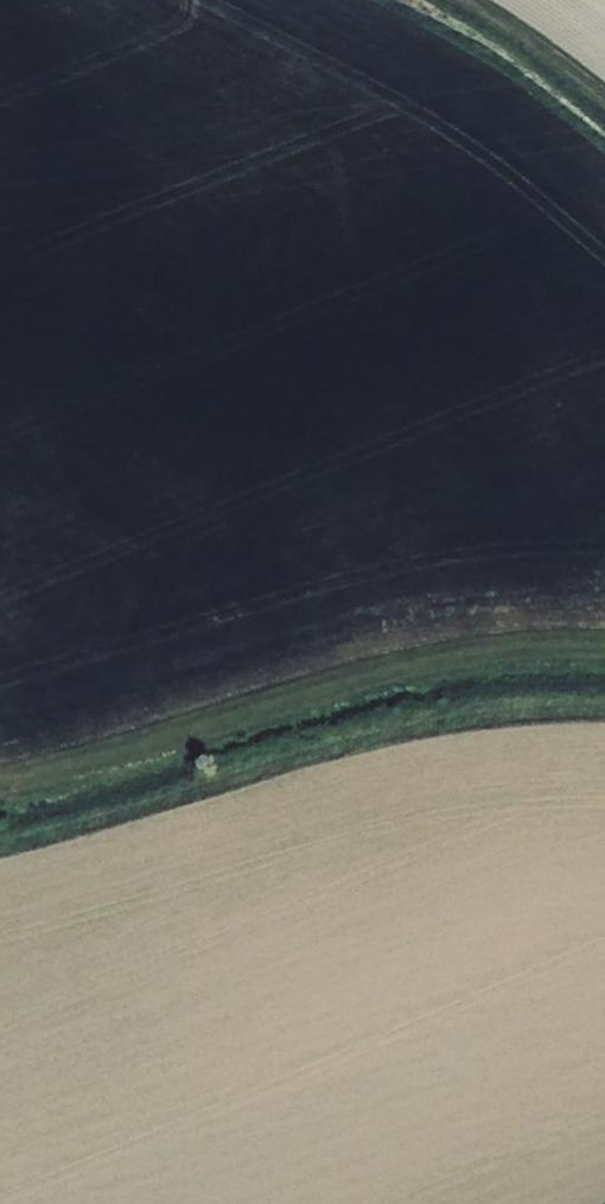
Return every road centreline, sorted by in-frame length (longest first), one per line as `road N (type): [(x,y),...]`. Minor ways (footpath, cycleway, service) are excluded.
road 1 (track): [(604,102),(516,29),(464,0)]

